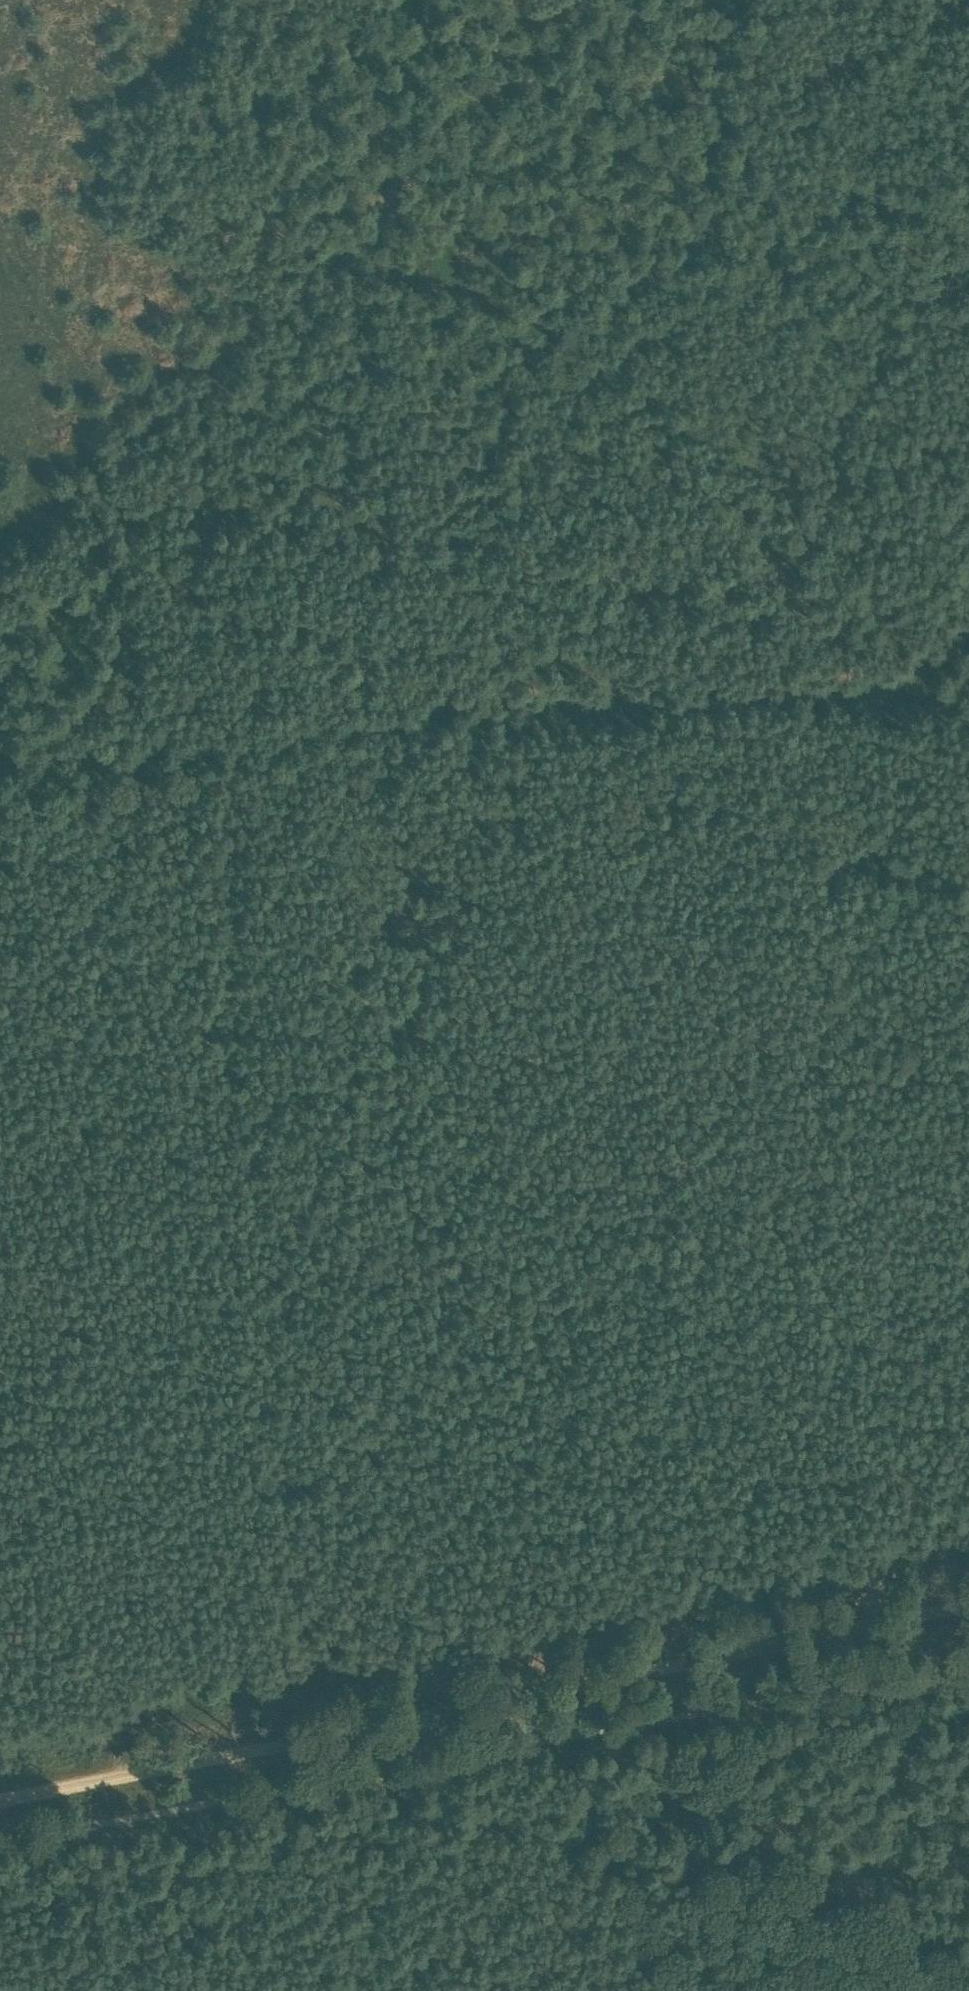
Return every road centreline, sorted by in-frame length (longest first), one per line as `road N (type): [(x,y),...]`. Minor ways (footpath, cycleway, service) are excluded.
road 1 (track): [(0,1802),(968,1609)]
road 2 (track): [(557,1693),(667,1990)]

